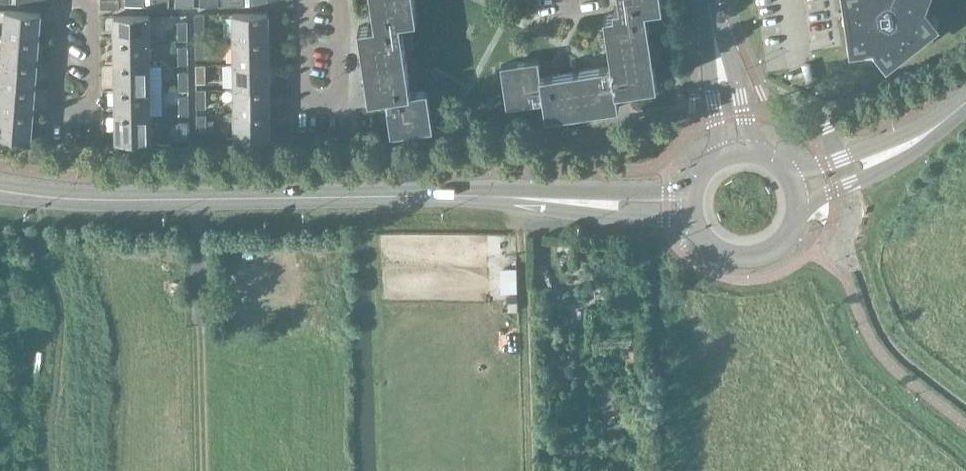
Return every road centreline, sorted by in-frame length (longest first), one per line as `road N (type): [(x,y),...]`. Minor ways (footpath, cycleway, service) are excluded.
road 1 (tertiary): [(0,190),(98,200),(525,199)]
road 2 (residential): [(66,0),(52,114),(95,114),(94,0)]
road 3 (residential): [(338,0),(340,105),(299,106),(303,0)]
road 4 (tertiary): [(525,199),(692,223)]
road 5 (tertiary): [(691,191),(525,199)]
road 6 (tertiary): [(800,207),(935,127)]
road 7 (tertiary): [(692,223),(718,255),(746,262),(784,245),(800,207)]
road 8 (tertiary): [(935,127),(792,177)]
road 9 (tertiary): [(759,153),(716,35)]
road 10 (tertiary): [(716,35),(719,157)]

